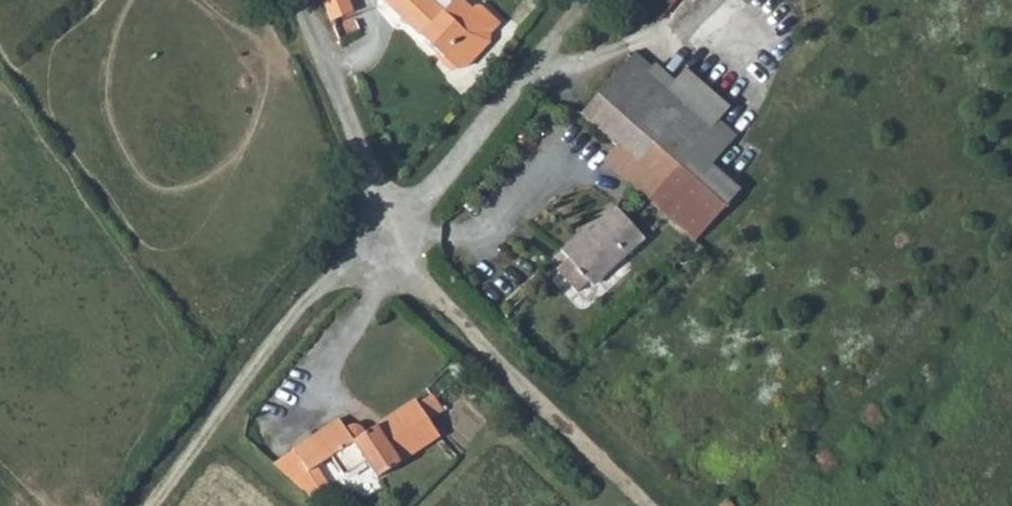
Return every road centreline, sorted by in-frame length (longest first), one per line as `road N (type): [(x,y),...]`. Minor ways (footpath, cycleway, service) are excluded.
road 1 (track): [(392,234),(434,294),(647,505)]
road 2 (track): [(392,234),(323,283),(153,505)]
road 3 (track): [(580,0),(392,234)]
road 4 (unclassified): [(293,0),(392,234)]

